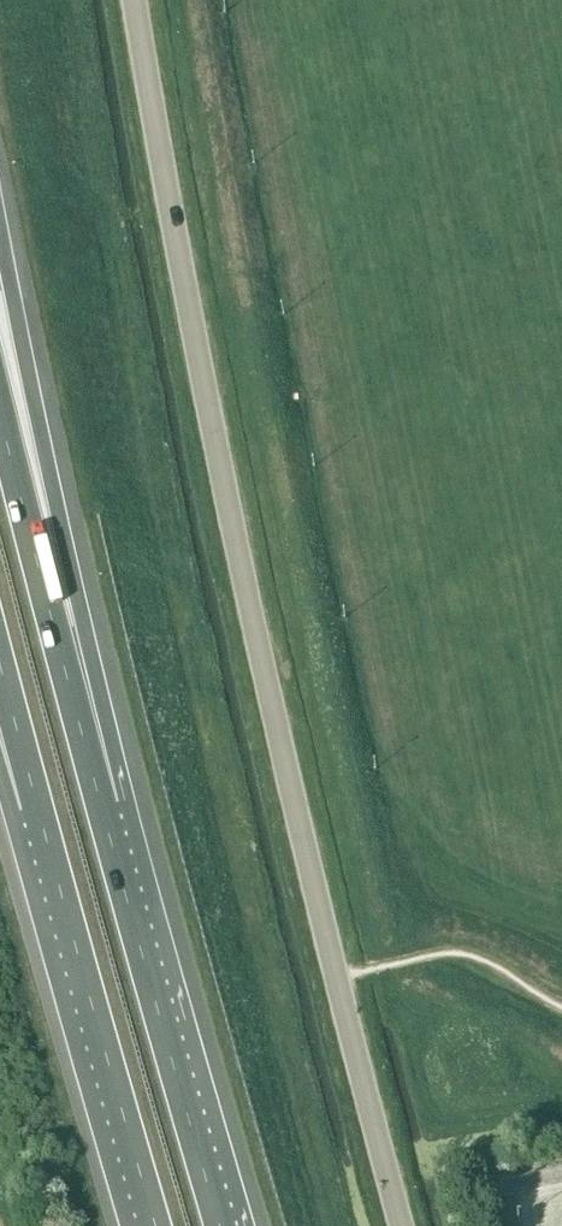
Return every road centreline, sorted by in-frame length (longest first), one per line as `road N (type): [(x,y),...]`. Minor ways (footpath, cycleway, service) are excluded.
road 1 (unclassified): [(401,1225),(233,531),(134,0)]
road 2 (motorway): [(145,967),(126,798),(0,228)]
road 3 (motorway): [(145,967),(0,413)]
road 4 (motorway): [(0,663),(87,989)]
road 5 (motorway): [(220,1225),(145,967)]
road 6 (motorway): [(87,989),(155,1225)]
road 7 (motorway): [(0,775),(87,989)]

